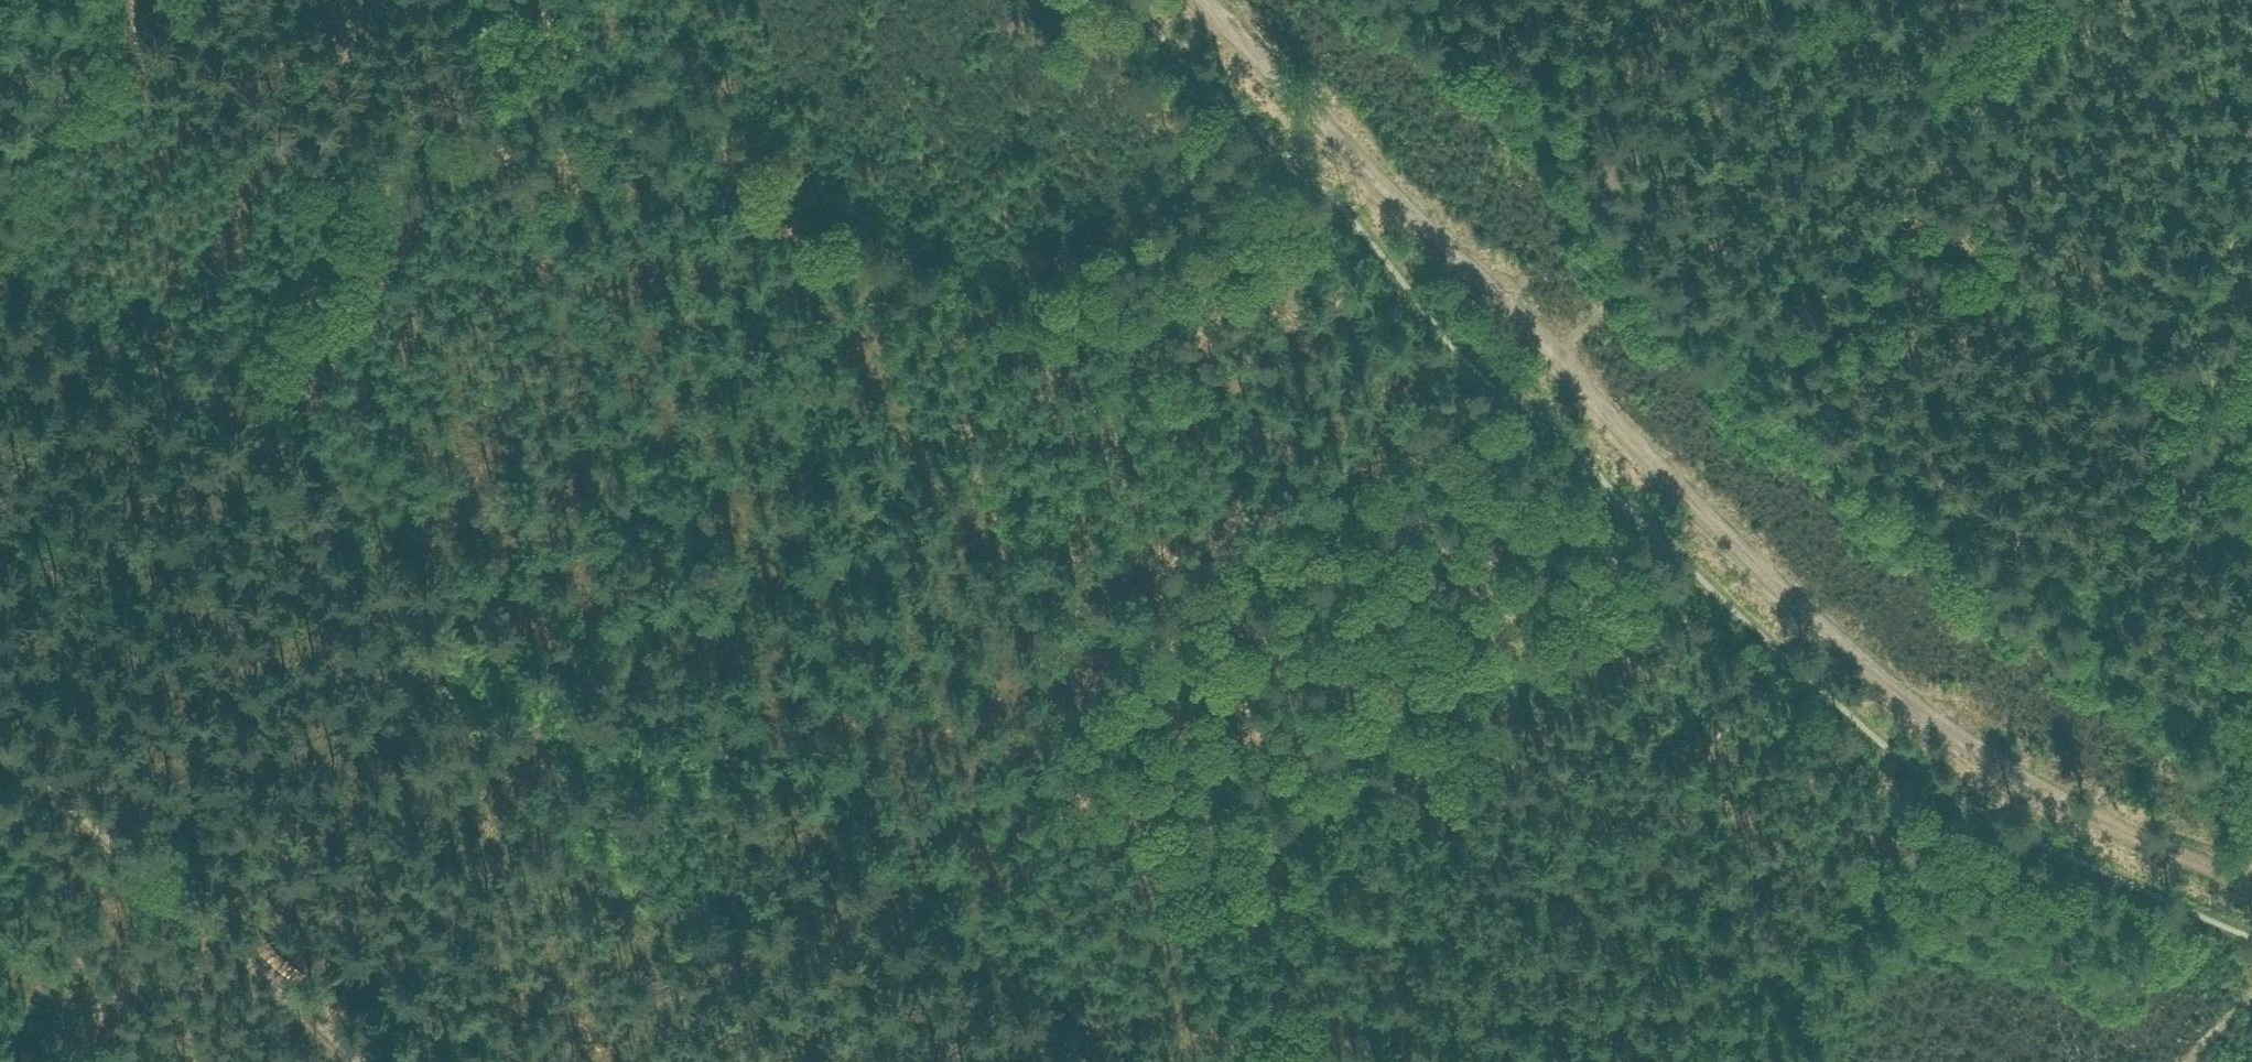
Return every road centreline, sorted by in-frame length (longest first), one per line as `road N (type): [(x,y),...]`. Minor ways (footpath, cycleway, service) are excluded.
road 1 (track): [(1165,1061),(964,924),(1132,614),(1561,366),(1587,344),(1605,302),(1595,207),(1607,145),(1623,120),(1639,59),(1673,0)]
road 2 (track): [(2251,880),(2093,816),(1976,751),(1854,656),(1761,572),(1689,477),(1580,359),(1222,0)]
road 3 (track): [(353,1061),(148,865),(0,745)]
road 4 (track): [(149,0),(62,89)]

